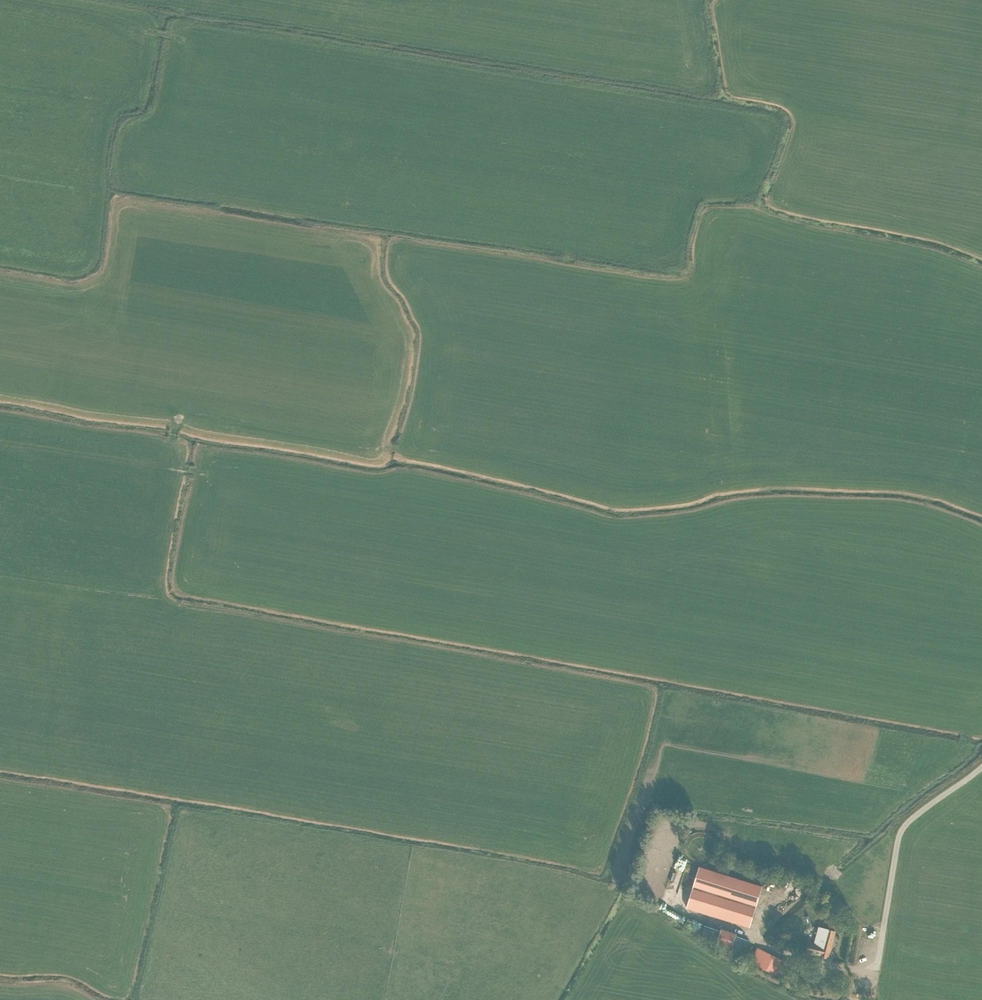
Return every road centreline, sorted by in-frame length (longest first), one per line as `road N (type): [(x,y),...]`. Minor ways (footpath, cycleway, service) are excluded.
road 1 (unclassified): [(874,975),(900,836),(908,821),(981,764)]

